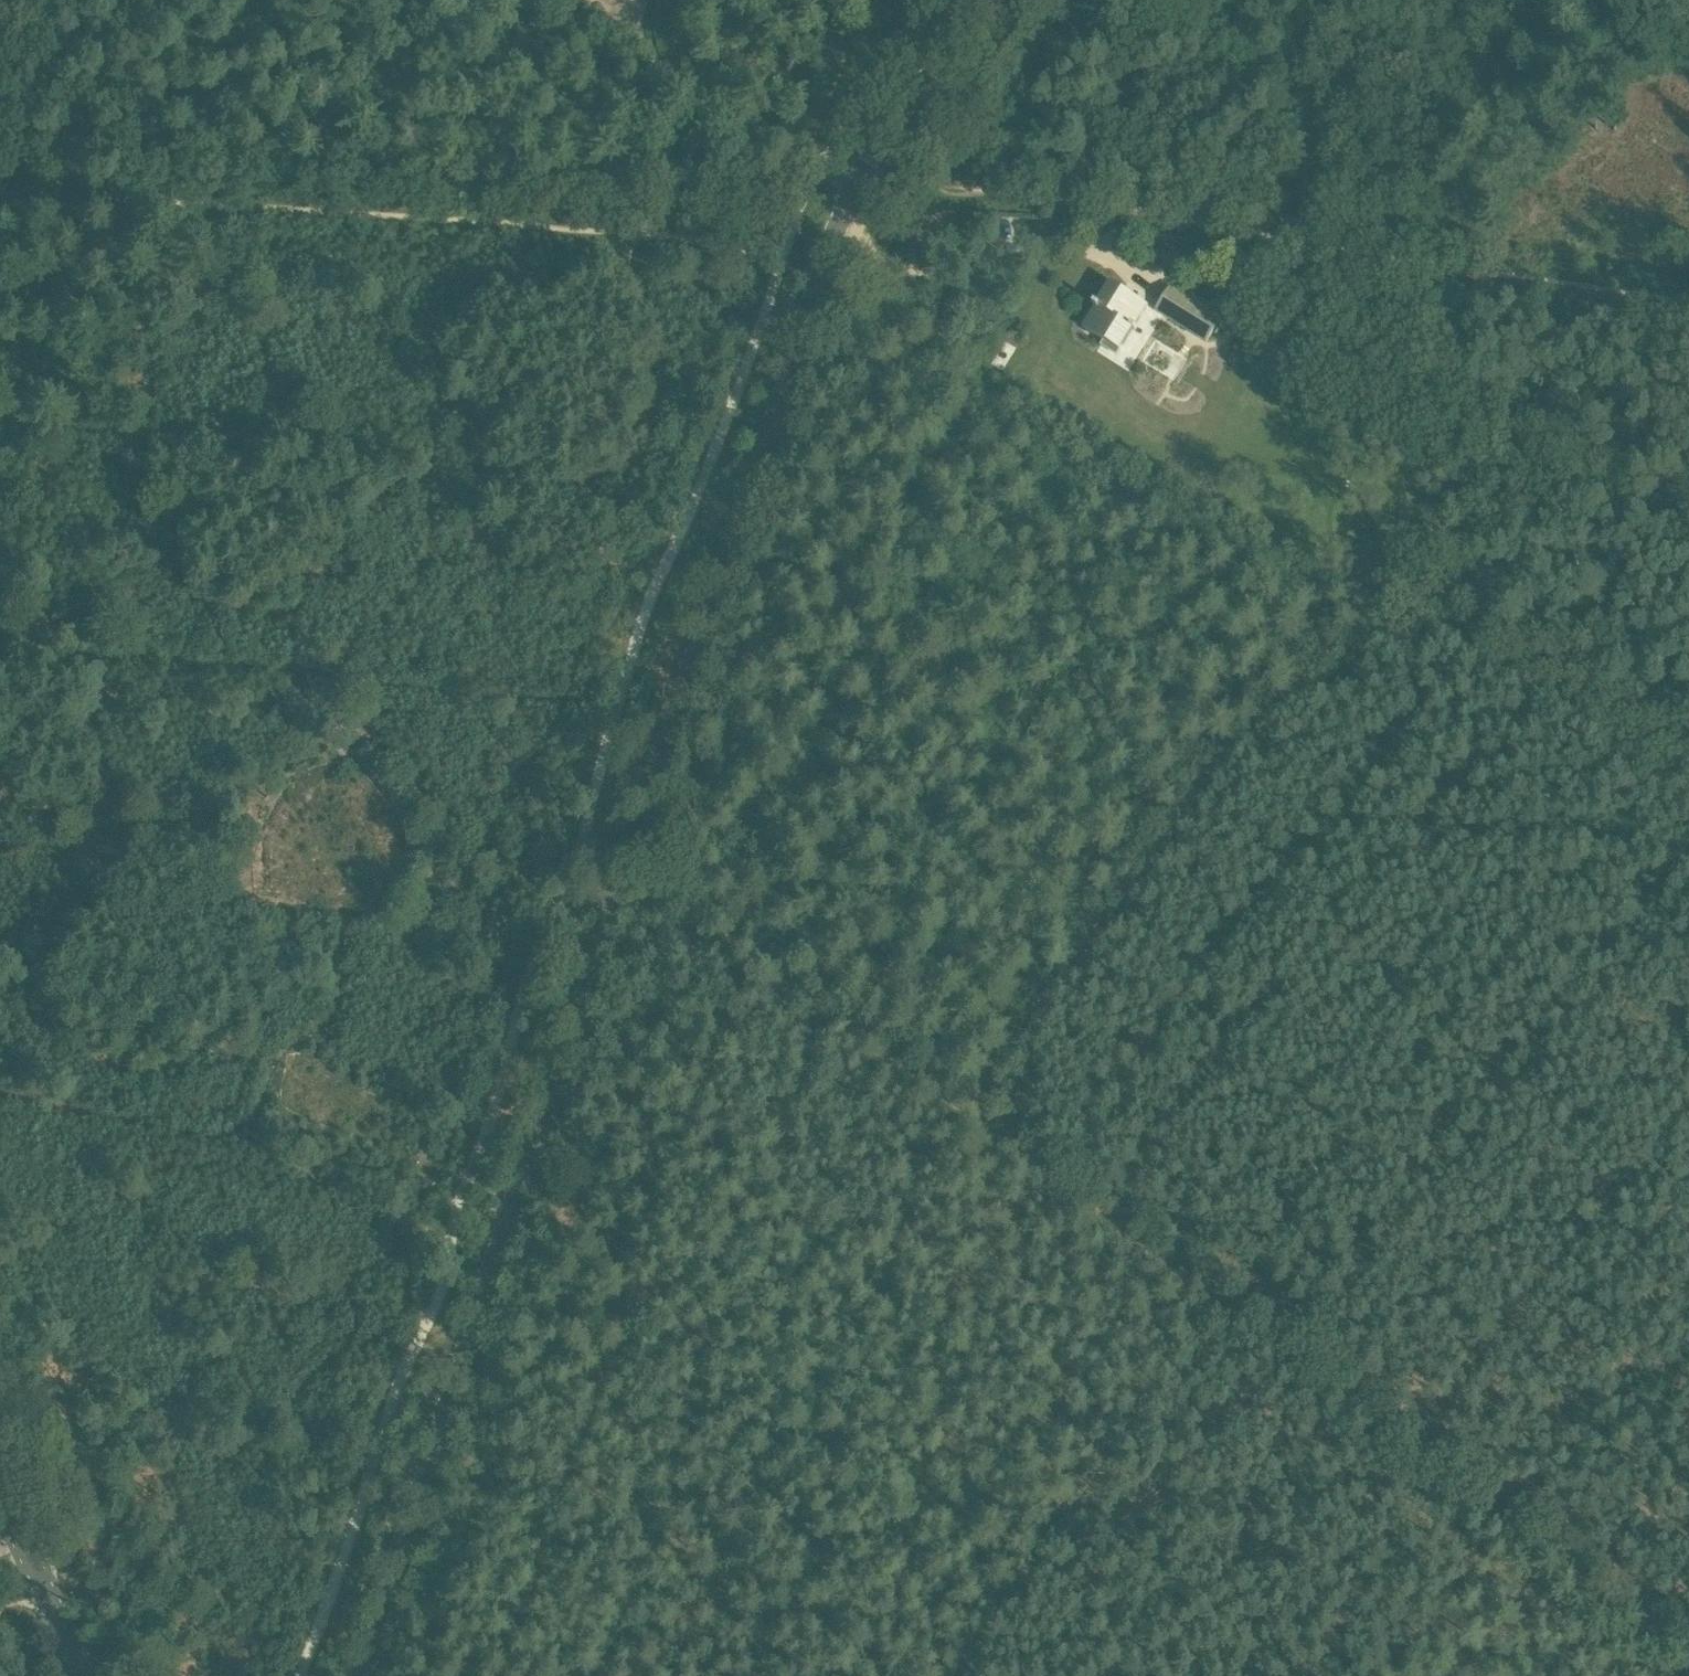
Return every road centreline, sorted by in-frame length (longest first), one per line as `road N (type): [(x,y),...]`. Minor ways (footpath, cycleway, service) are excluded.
road 1 (tertiary): [(360,1675),(824,270),(859,182),(976,0)]
road 2 (track): [(853,196),(1058,221),(1688,323)]
road 3 (track): [(818,170),(551,0)]
road 4 (tertiary): [(84,1675),(0,1498)]

